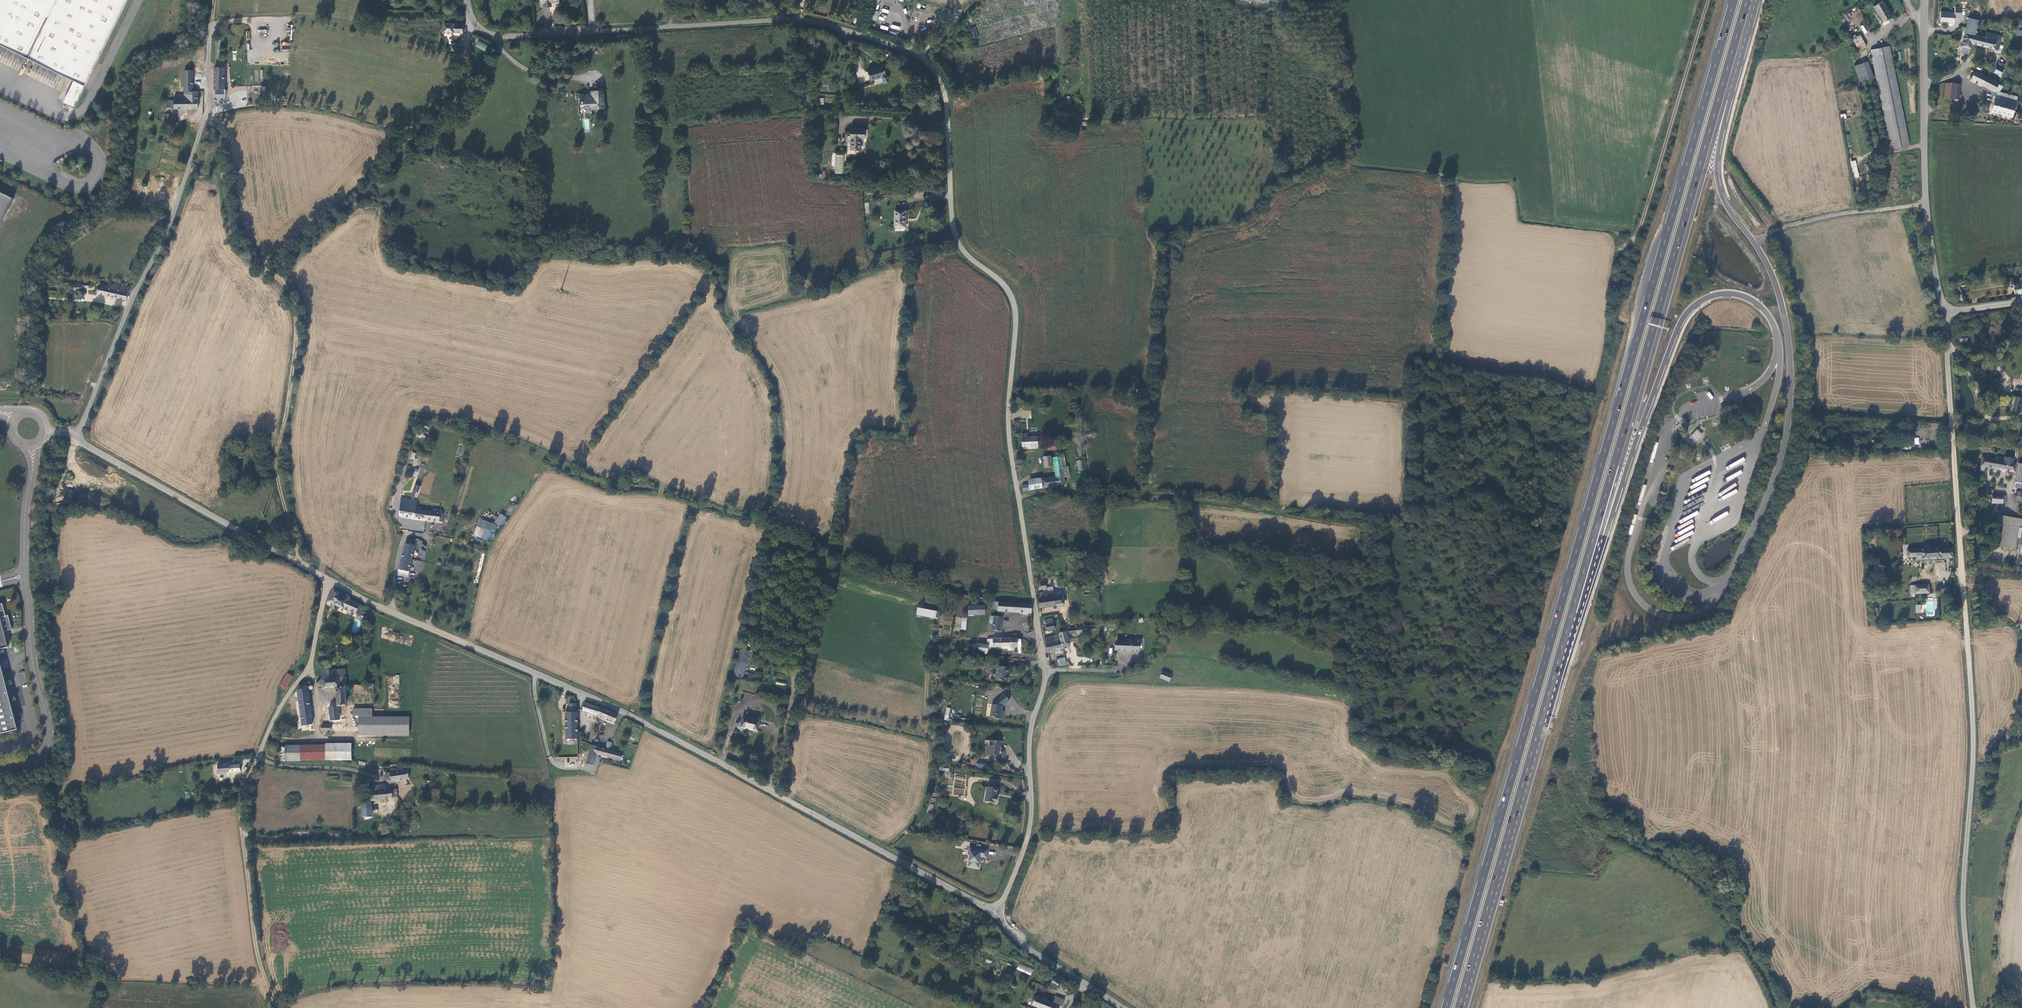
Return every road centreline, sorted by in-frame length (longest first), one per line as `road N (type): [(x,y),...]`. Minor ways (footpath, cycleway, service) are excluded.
road 1 (unclassified): [(467,0),(474,23),(493,35),(806,21),(906,49),(934,69),(946,107),(957,242),(1008,290),(1015,307),(1008,423),(1045,668),(1029,735),(1026,838),(996,915)]
road 2 (trunk): [(1734,0),(1446,1007)]
road 3 (trunk): [(1459,1007),(1747,0)]
road 4 (tertiary): [(767,788),(623,712),(363,599),(75,436)]
road 5 (unclassified): [(1943,313),(1974,718),(1963,890),(1971,1007)]
road 6 (unclassified): [(75,436),(176,209),(207,110),(211,25)]
road 7 (unclassified): [(1923,0),(1925,205),(1943,313)]
road 8 (track): [(300,564),(278,476),(299,341),(282,273)]
road 9 (track): [(767,523),(827,544),(849,561),(1035,600)]
road 10 (track): [(1707,0),(1645,219),(1633,241),(1614,249)]
road 11 (tertiary): [(996,915),(767,788)]
road 12 (track): [(1621,841),(1700,885),(1775,1007)]
road 13 (track): [(361,197),(457,85),(474,23)]
road 14 (track): [(282,273),(254,261),(230,232),(207,110)]
road 15 (track): [(278,1007),(259,966),(243,835)]
road 16 (track): [(1925,205),(1855,212),(1754,242)]
road 17 (track): [(55,605),(56,531),(75,436)]
road 18 (track): [(329,580),(309,668),(266,736)]
road 19 (track): [(243,835),(370,839),(389,809)]
road 20 (tertiary): [(1123,1007),(1029,950),(996,915)]
road 21 (residential): [(770,774),(777,721),(766,705),(750,702),(738,712),(725,752)]
road 22 (track): [(258,758),(384,781)]

